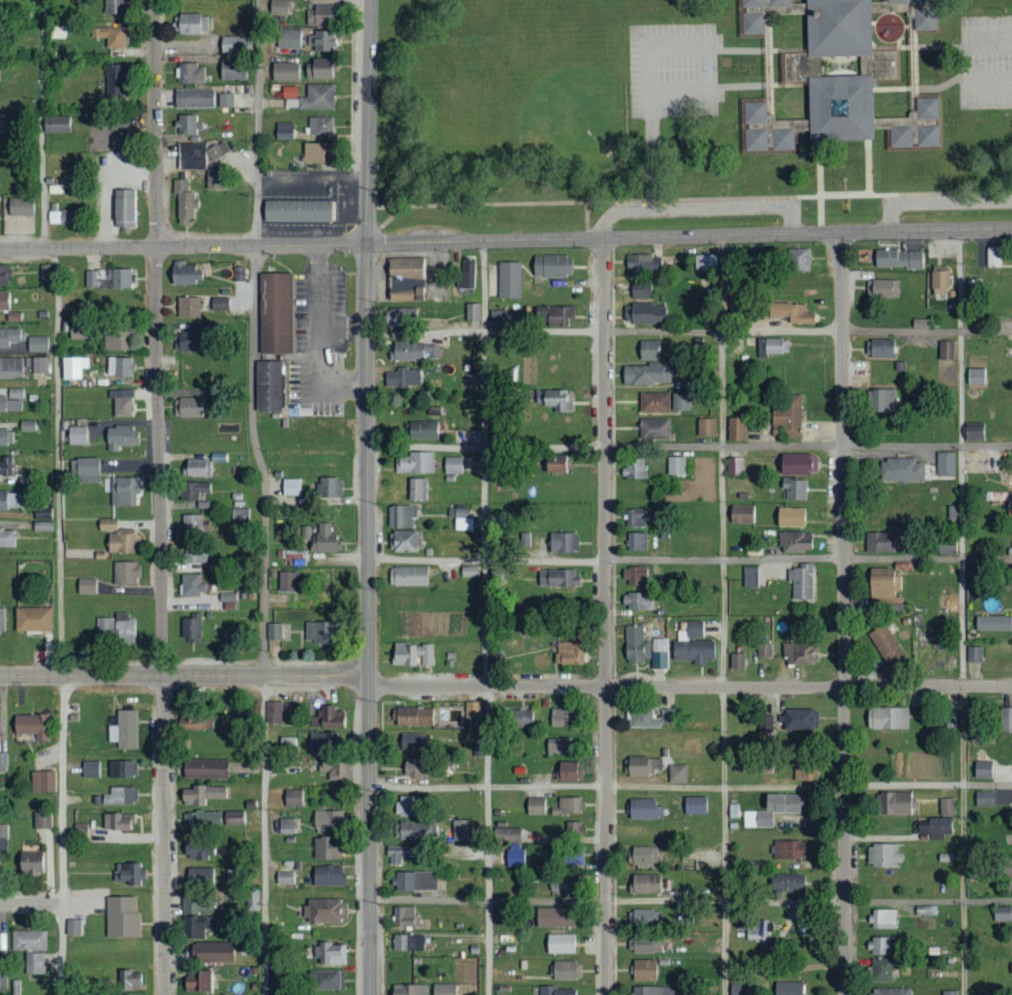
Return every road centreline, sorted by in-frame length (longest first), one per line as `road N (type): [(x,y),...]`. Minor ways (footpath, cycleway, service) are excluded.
road 1 (residential): [(1011,685),(385,686),(347,675),(0,676)]
road 2 (residential): [(166,994),(155,0)]
road 3 (residential): [(845,994),(842,232)]
road 4 (residential): [(606,994),(603,238)]
road 5 (tertiary): [(370,994),(367,246)]
road 6 (tertiary): [(367,246),(1011,229)]
road 7 (tertiary): [(0,249),(367,246)]
road 8 (tertiary): [(367,246),(371,0)]

